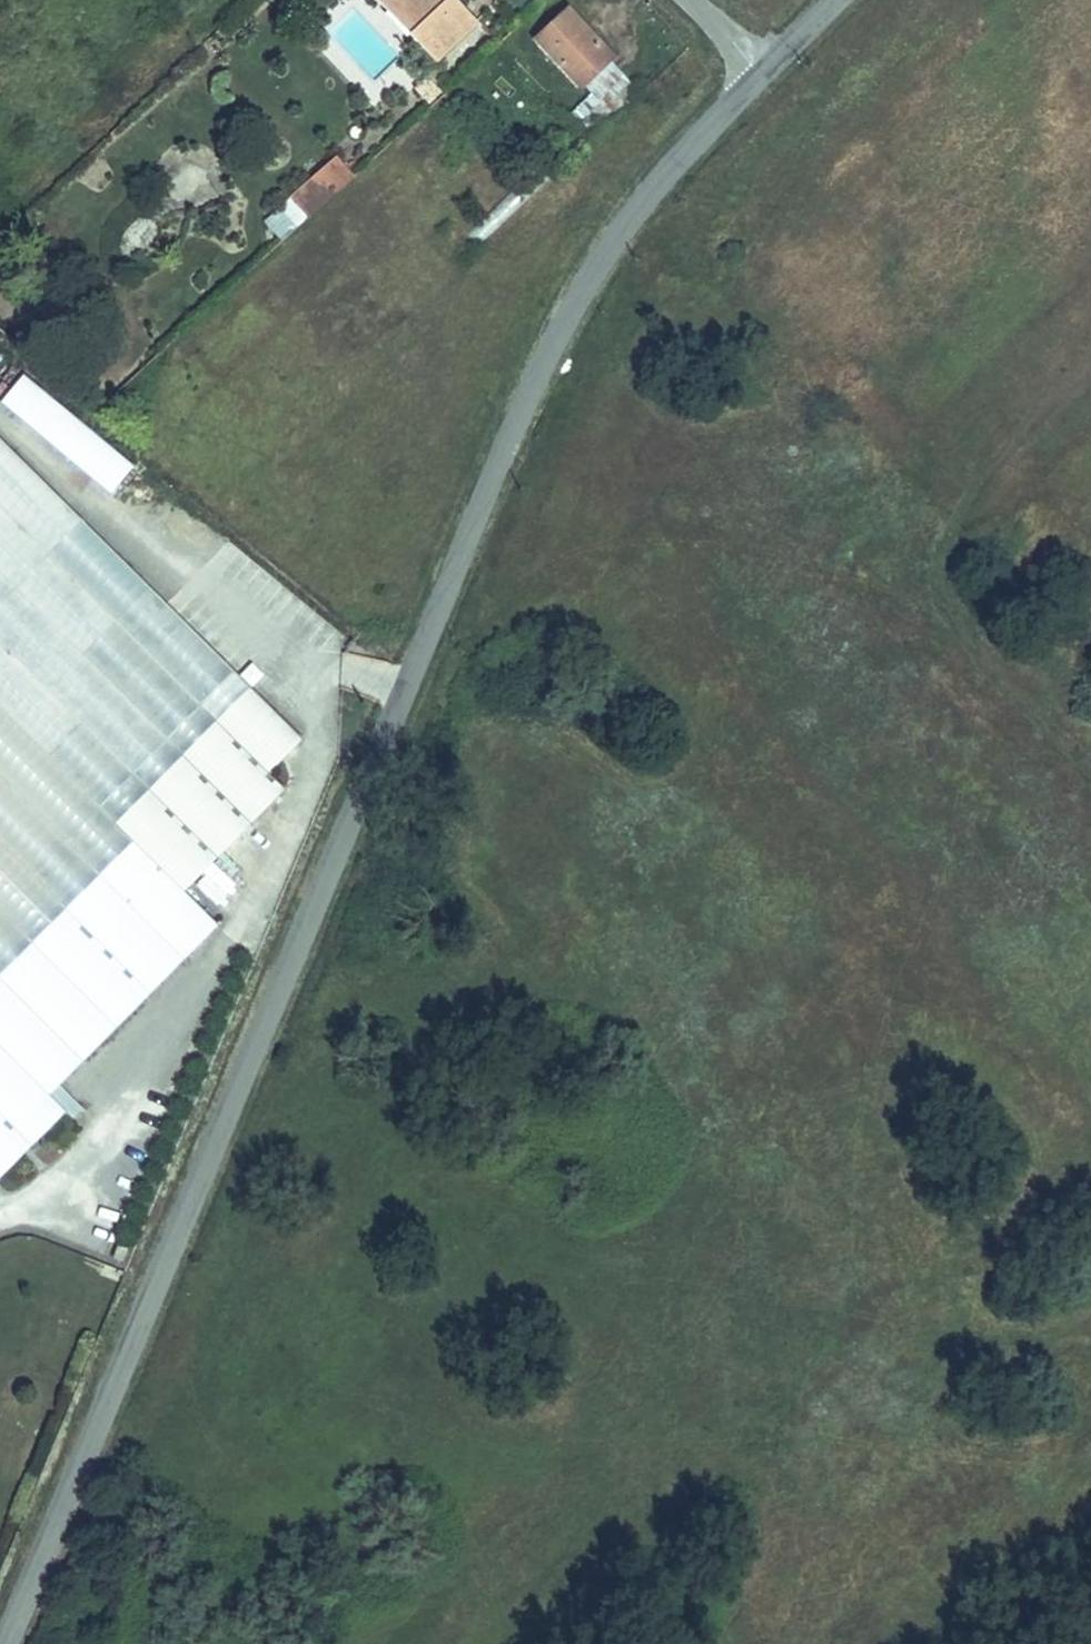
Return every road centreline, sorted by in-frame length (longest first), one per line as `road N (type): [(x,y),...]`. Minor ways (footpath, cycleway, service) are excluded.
road 1 (unclassified): [(762,72),(618,234),(541,365),(0,1643)]

